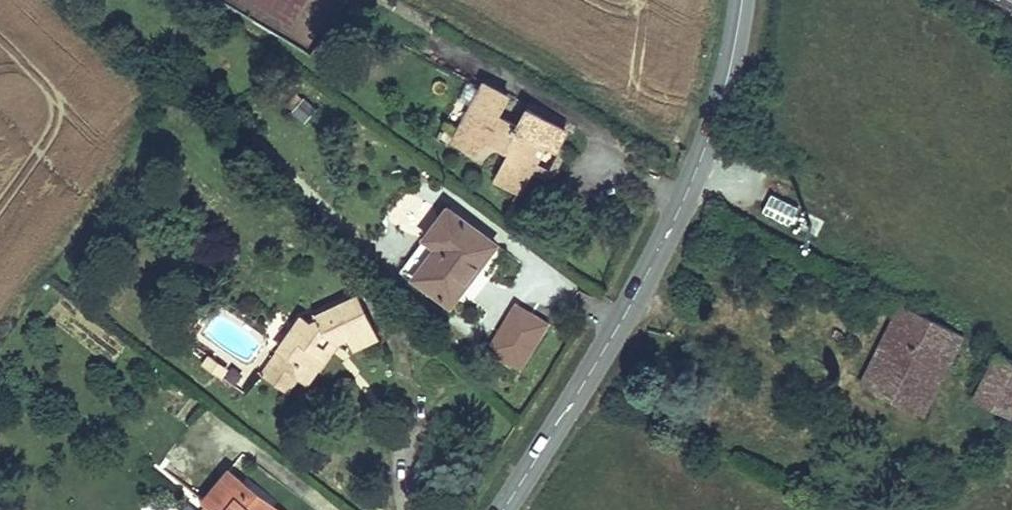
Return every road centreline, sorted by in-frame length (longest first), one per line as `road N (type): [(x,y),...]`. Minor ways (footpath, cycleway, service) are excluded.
road 1 (tertiary): [(502,509),(579,395),(680,208),(718,116),(743,0)]

